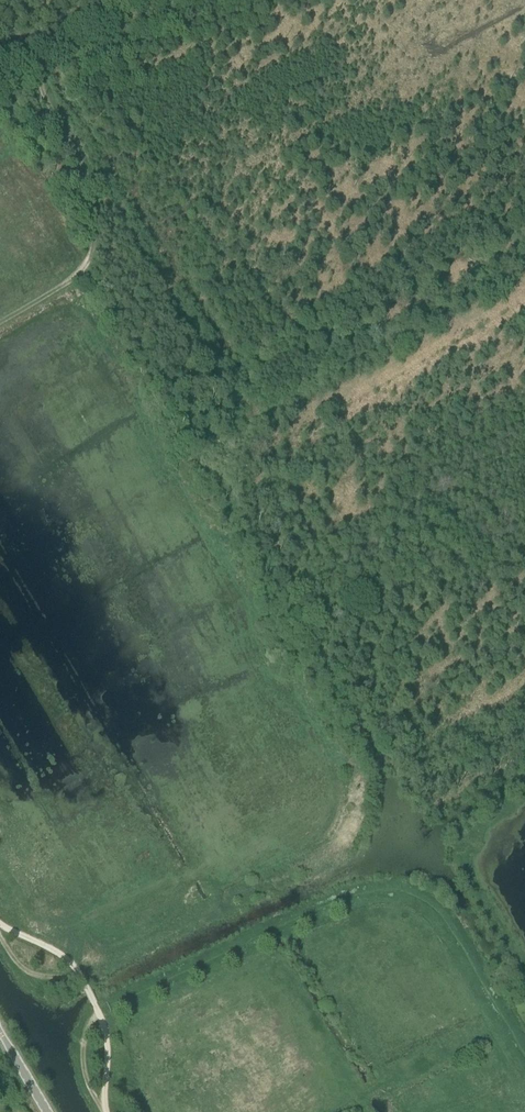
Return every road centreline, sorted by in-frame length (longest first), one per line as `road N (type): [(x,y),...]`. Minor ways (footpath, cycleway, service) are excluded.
road 1 (track): [(158,0),(25,80),(83,181),(83,274),(0,321)]
road 2 (unclassified): [(0,925),(63,957),(82,980),(103,1025),(106,1111)]

